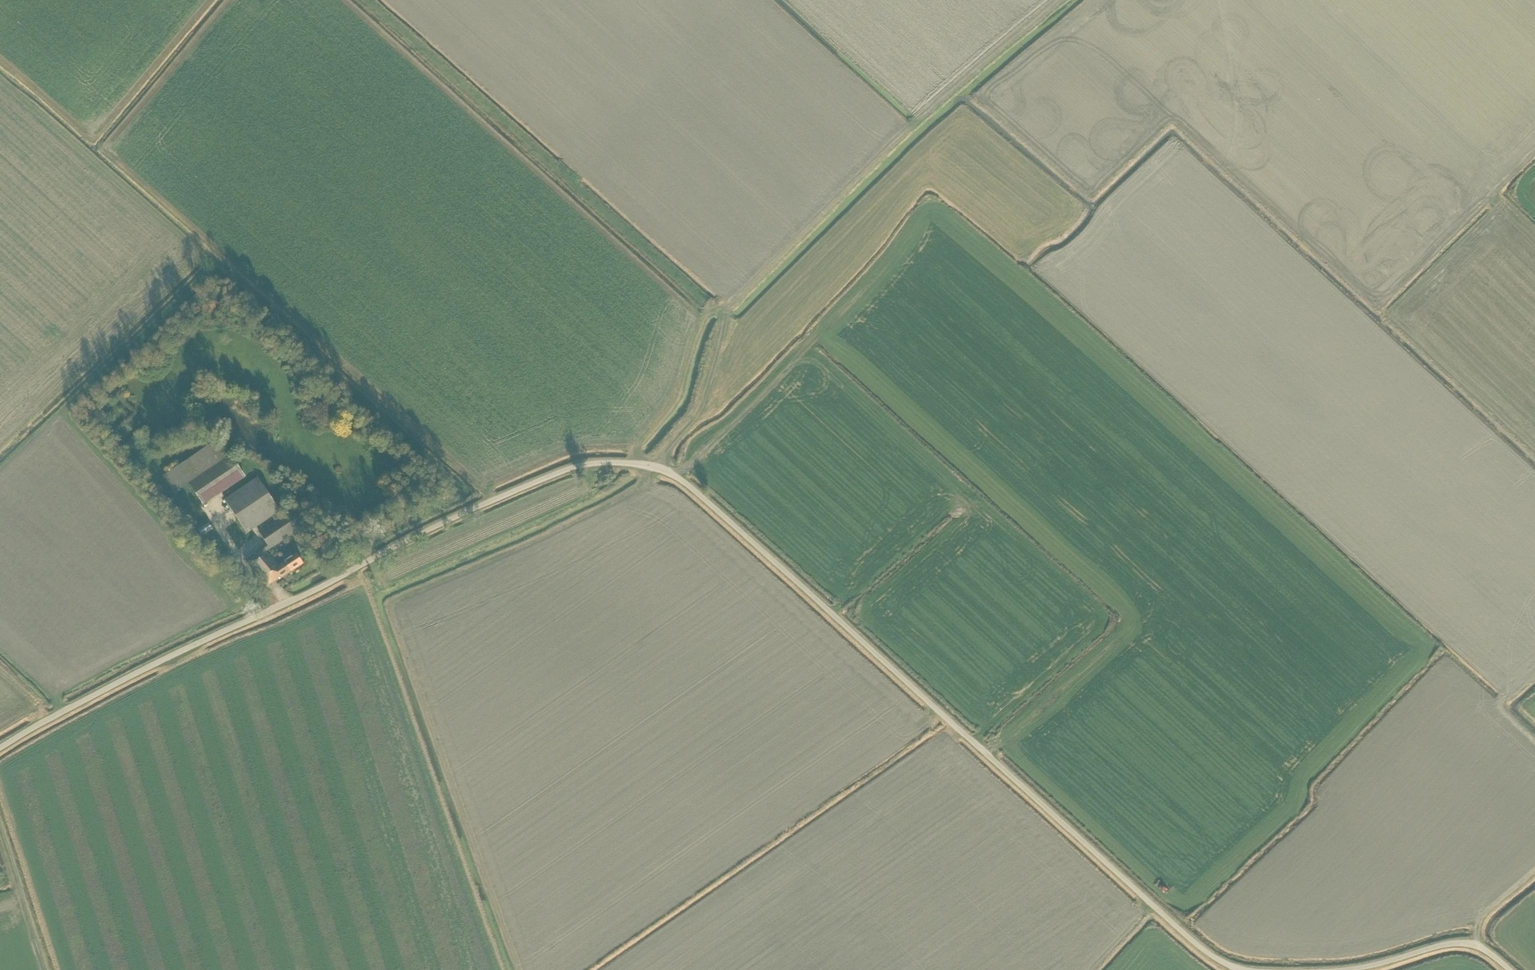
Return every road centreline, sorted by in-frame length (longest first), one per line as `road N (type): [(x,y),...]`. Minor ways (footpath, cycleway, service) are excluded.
road 1 (track): [(519,969),(390,607),(640,490),(701,412),(726,311),(921,120),(1065,0)]
road 2 (unclassified): [(1231,969),(754,544),(679,478),(654,467)]
road 3 (unclassified): [(0,748),(513,492),(581,466),(654,467)]
road 4 (unclassified): [(1508,969),(1475,941),(1354,969)]
road 5 (track): [(0,834),(43,969)]

